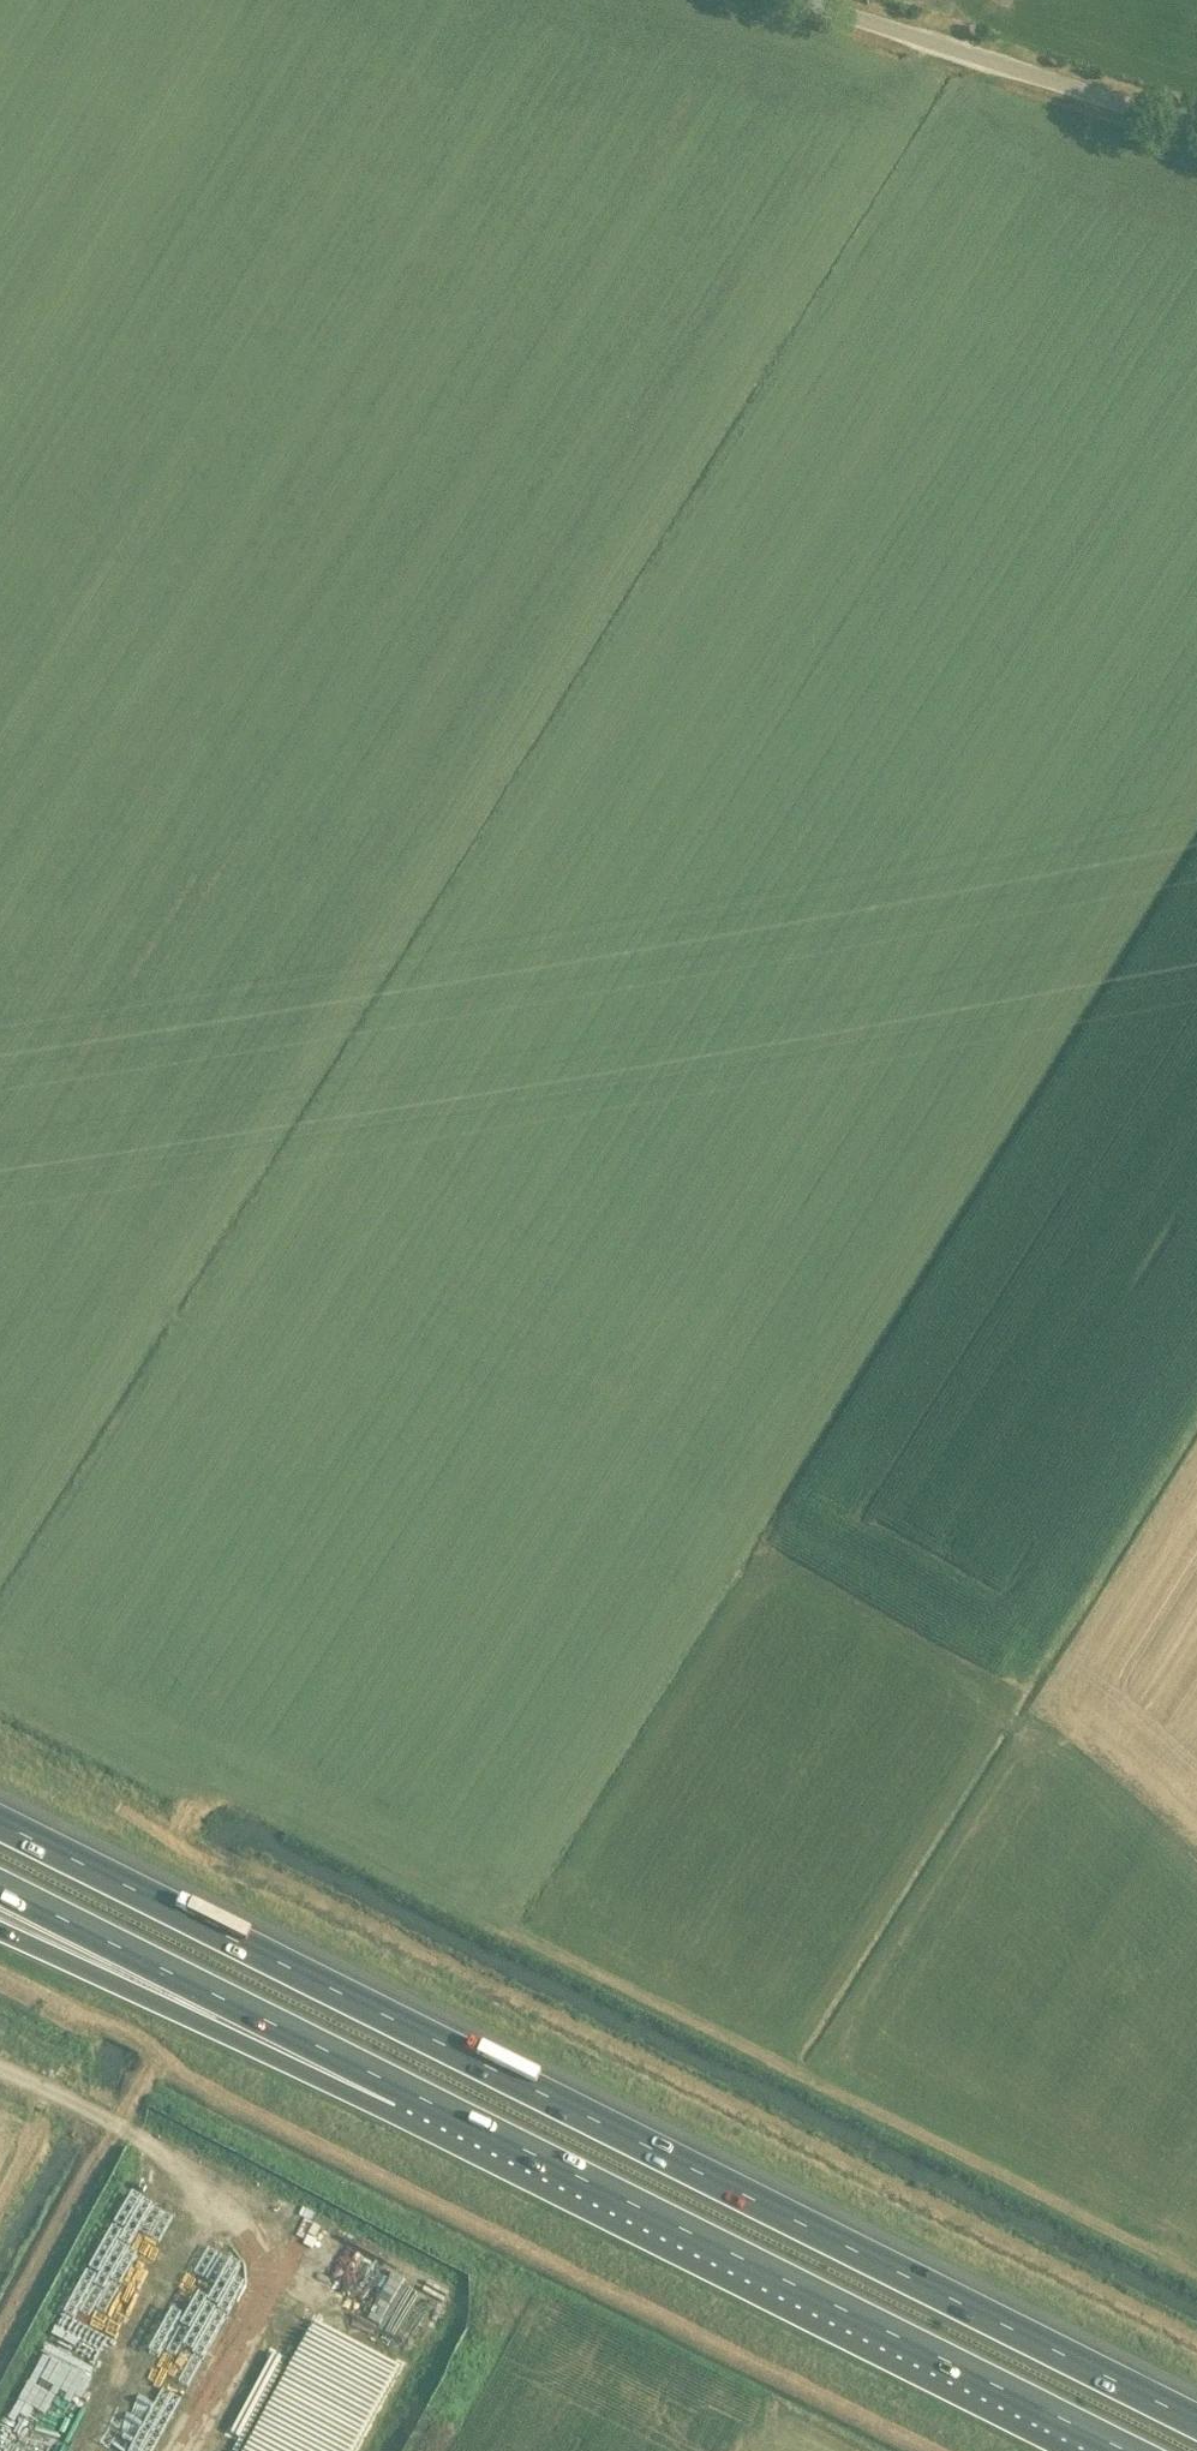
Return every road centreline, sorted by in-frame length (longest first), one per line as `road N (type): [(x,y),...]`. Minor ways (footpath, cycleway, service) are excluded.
road 1 (motorway): [(1196,2422),(0,1824)]
road 2 (motorway): [(1196,2047),(1045,1925),(921,1851),(765,1786),(614,1744),(478,1721),(339,1714),(213,1720),(0,1766)]
road 3 (motorway): [(0,2326),(252,2307),(387,2307),(511,2322),(675,2355),(803,2393),(946,2450)]
road 4 (motorway): [(412,2095),(1124,2450)]
road 5 (motorway): [(0,1889),(412,2095)]
road 6 (motorway): [(0,1930),(270,2056),(412,2095)]
road 7 (unclassified): [(1196,124),(822,0)]

